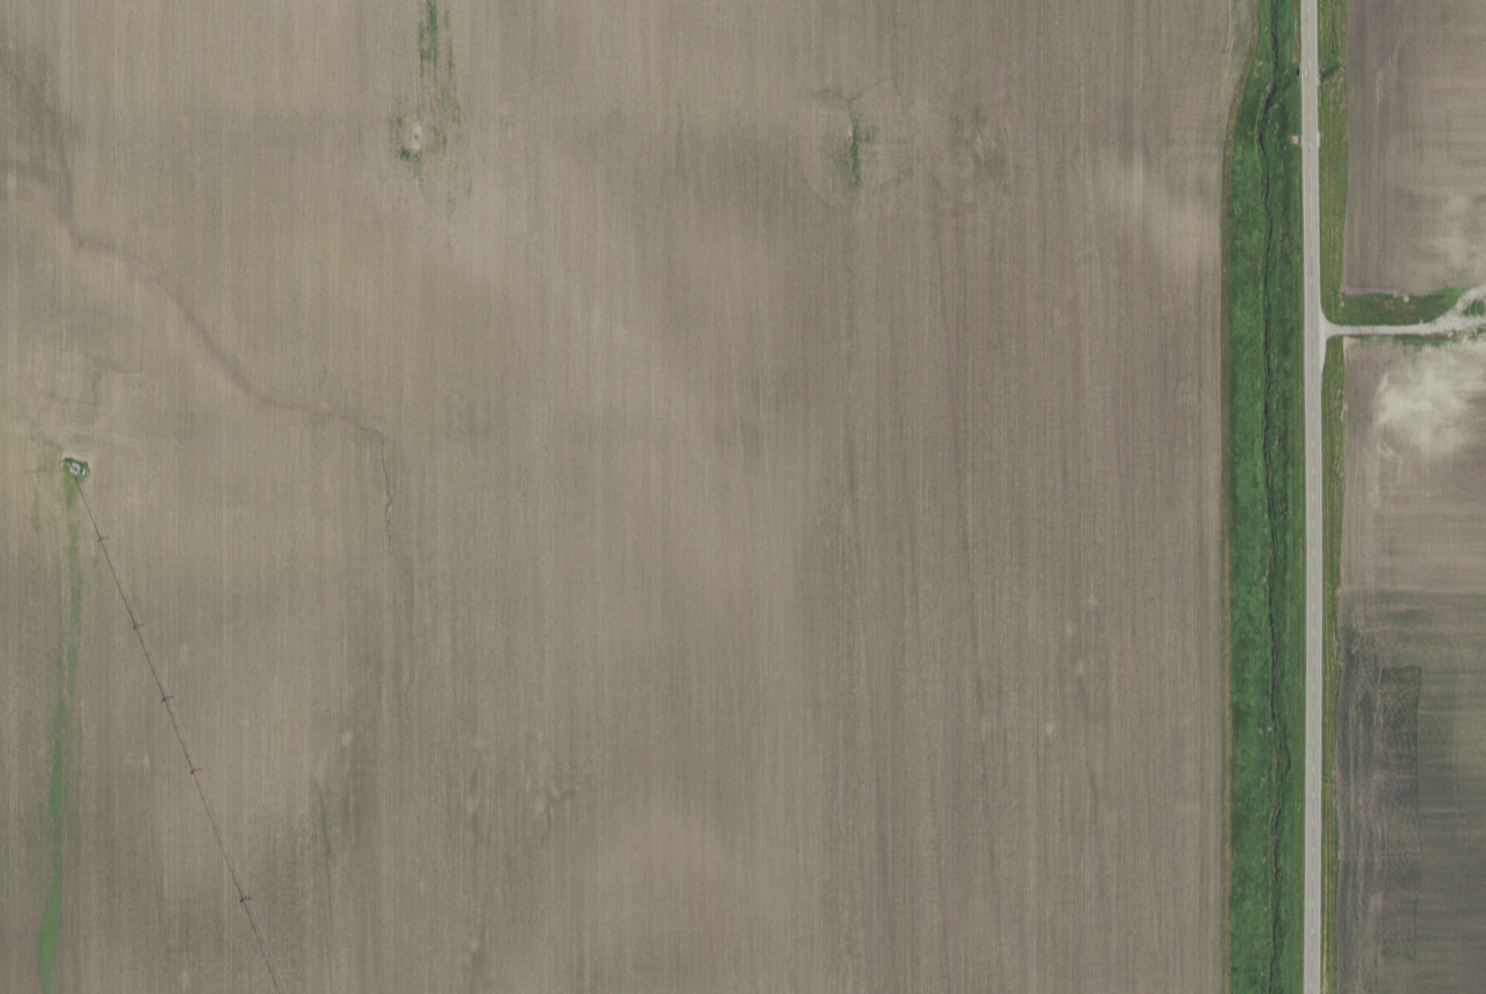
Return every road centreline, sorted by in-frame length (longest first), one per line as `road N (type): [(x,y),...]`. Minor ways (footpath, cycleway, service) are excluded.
road 1 (secondary): [(1308,993),(1307,0)]

